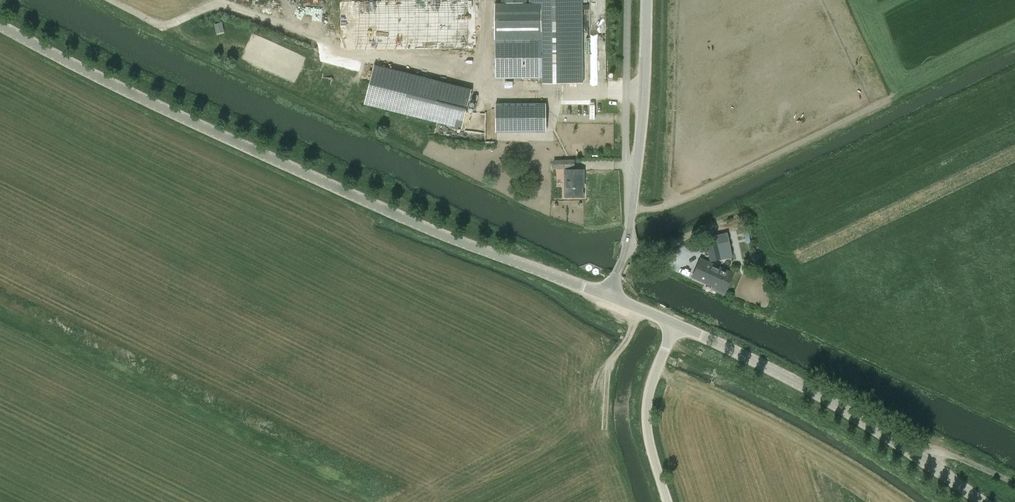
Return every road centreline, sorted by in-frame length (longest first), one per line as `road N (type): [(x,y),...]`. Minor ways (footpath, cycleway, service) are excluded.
road 1 (tertiary): [(608,296),(409,223),(0,27)]
road 2 (track): [(645,93),(489,92),(489,122),(442,153),(107,0)]
road 3 (tertiary): [(979,501),(853,416),(674,324)]
road 4 (unclassified): [(617,273),(636,205),(649,0)]
road 5 (unclassified): [(671,501),(649,431),(651,385),(674,324)]

